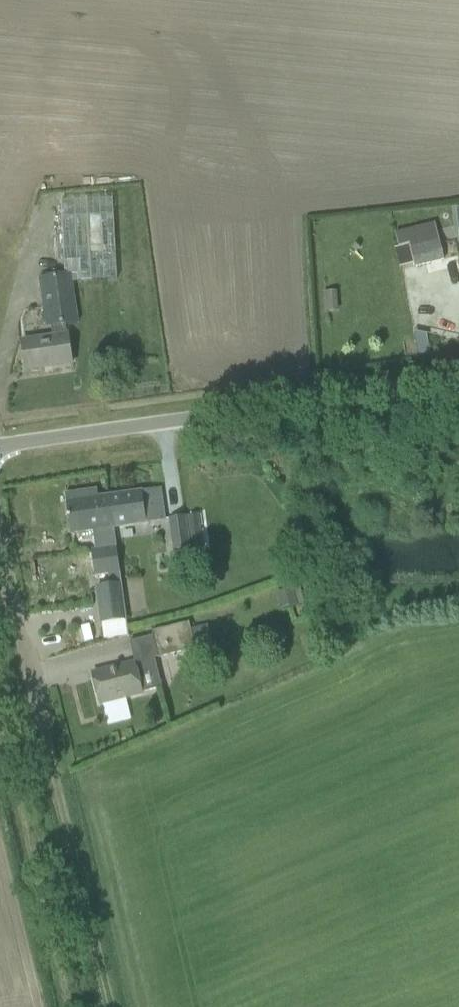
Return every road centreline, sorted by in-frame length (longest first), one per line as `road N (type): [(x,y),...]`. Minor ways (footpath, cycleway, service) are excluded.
road 1 (track): [(116,1006),(0,529)]
road 2 (unclassified): [(0,449),(458,382)]

